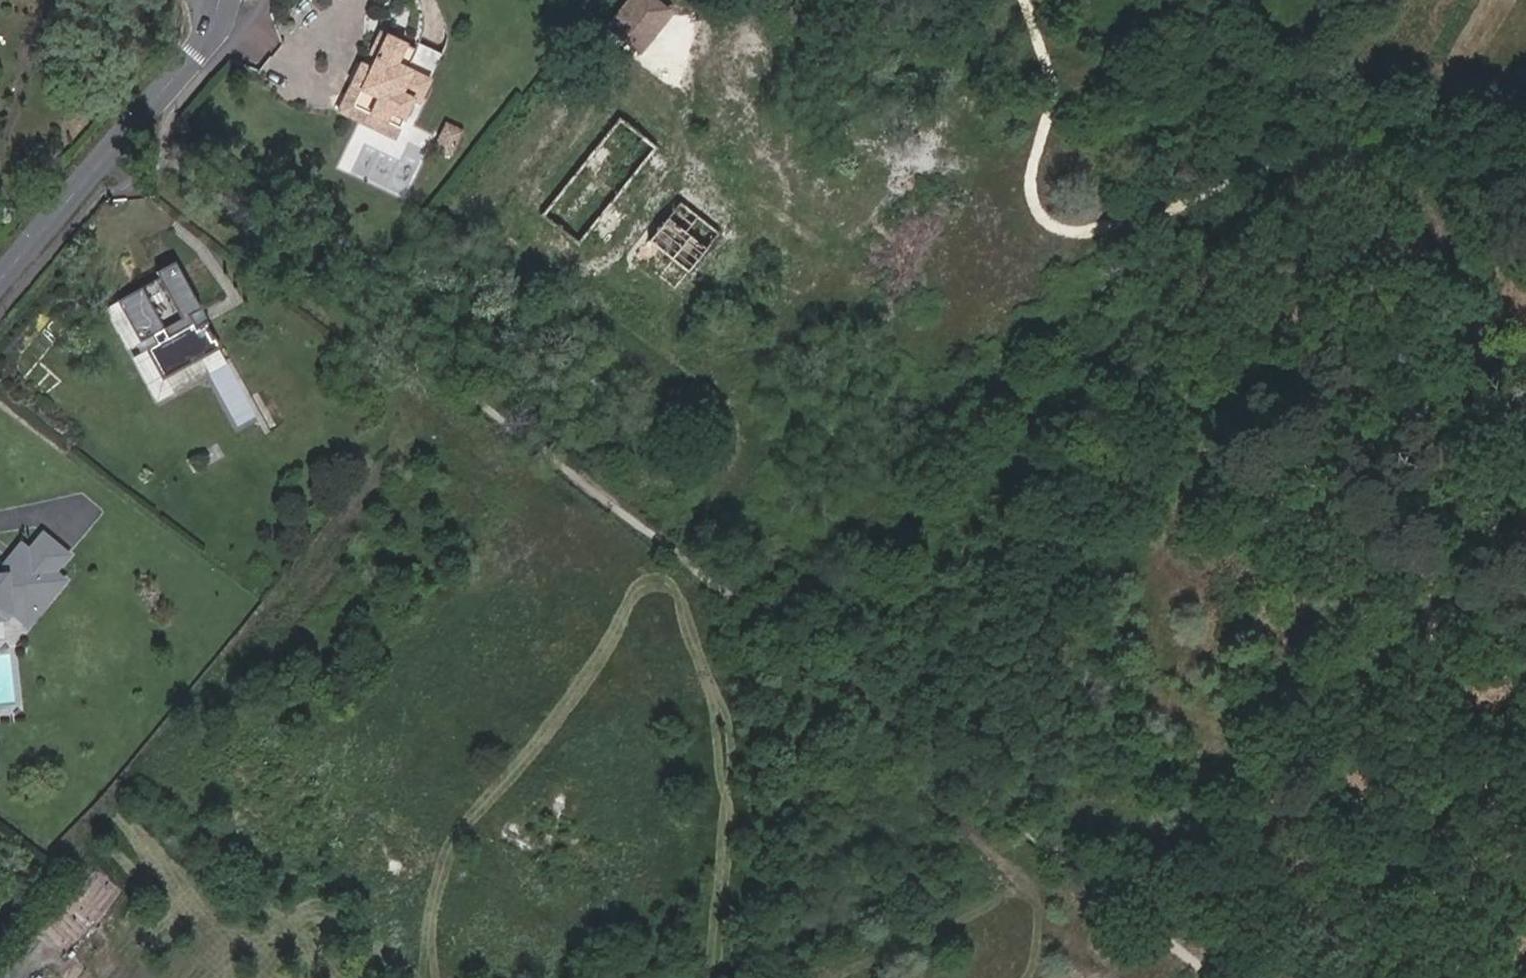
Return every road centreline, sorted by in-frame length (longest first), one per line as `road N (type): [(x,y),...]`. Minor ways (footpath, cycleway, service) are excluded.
road 1 (unclassified): [(193,54),(0,280)]

